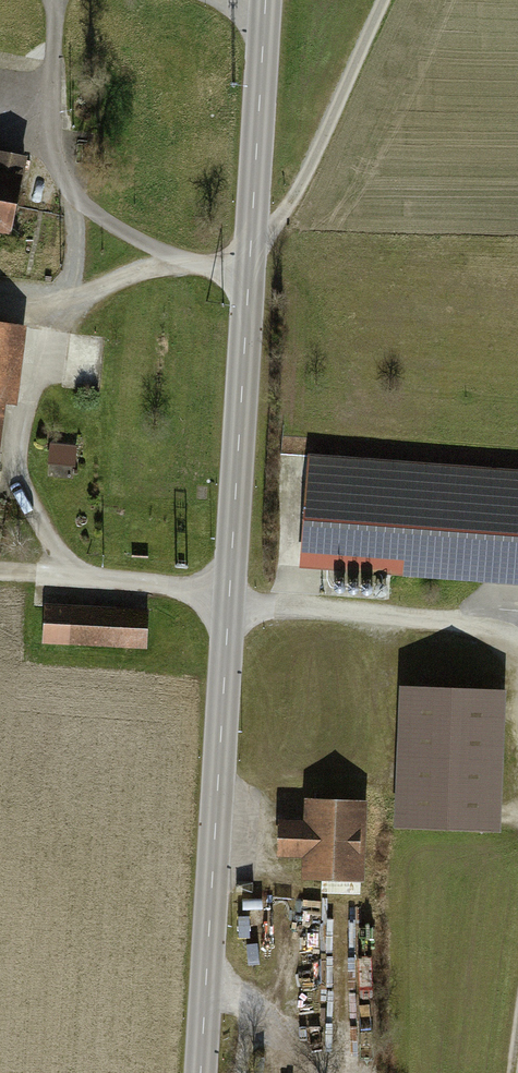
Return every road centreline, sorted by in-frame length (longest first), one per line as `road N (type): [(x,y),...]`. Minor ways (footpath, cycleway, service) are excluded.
road 1 (tertiary): [(266,0),(202,1072)]
road 2 (track): [(517,630),(230,607),(0,573)]
road 3 (track): [(183,266),(136,272),(88,299),(57,325),(39,371),(16,464),(26,502),(70,579)]
road 4 (track): [(57,0),(54,127),(71,198),(183,266),(216,270),(249,262)]
road 5 (track): [(388,0),(300,195),(249,262)]
road 6 (track): [(208,968),(303,1044),(319,1072)]
road 7 (track): [(71,198),(76,264),(57,325)]

